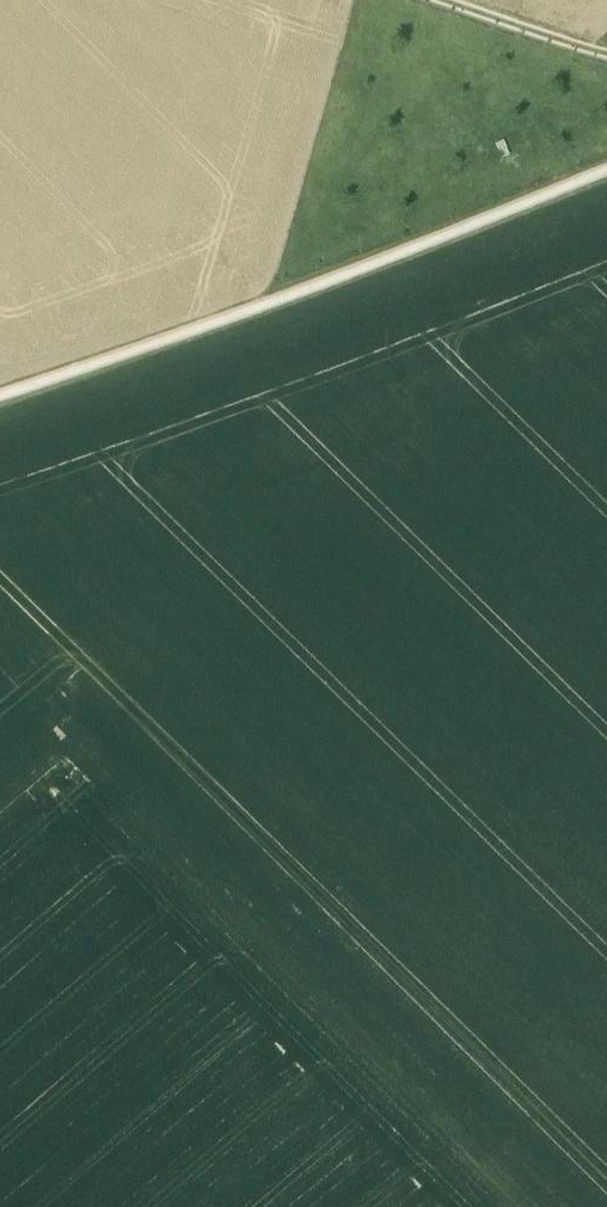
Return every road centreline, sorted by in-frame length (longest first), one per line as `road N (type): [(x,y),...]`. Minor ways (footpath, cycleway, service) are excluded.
road 1 (unclassified): [(0,393),(371,262),(606,168)]
road 2 (track): [(448,0),(606,54)]

